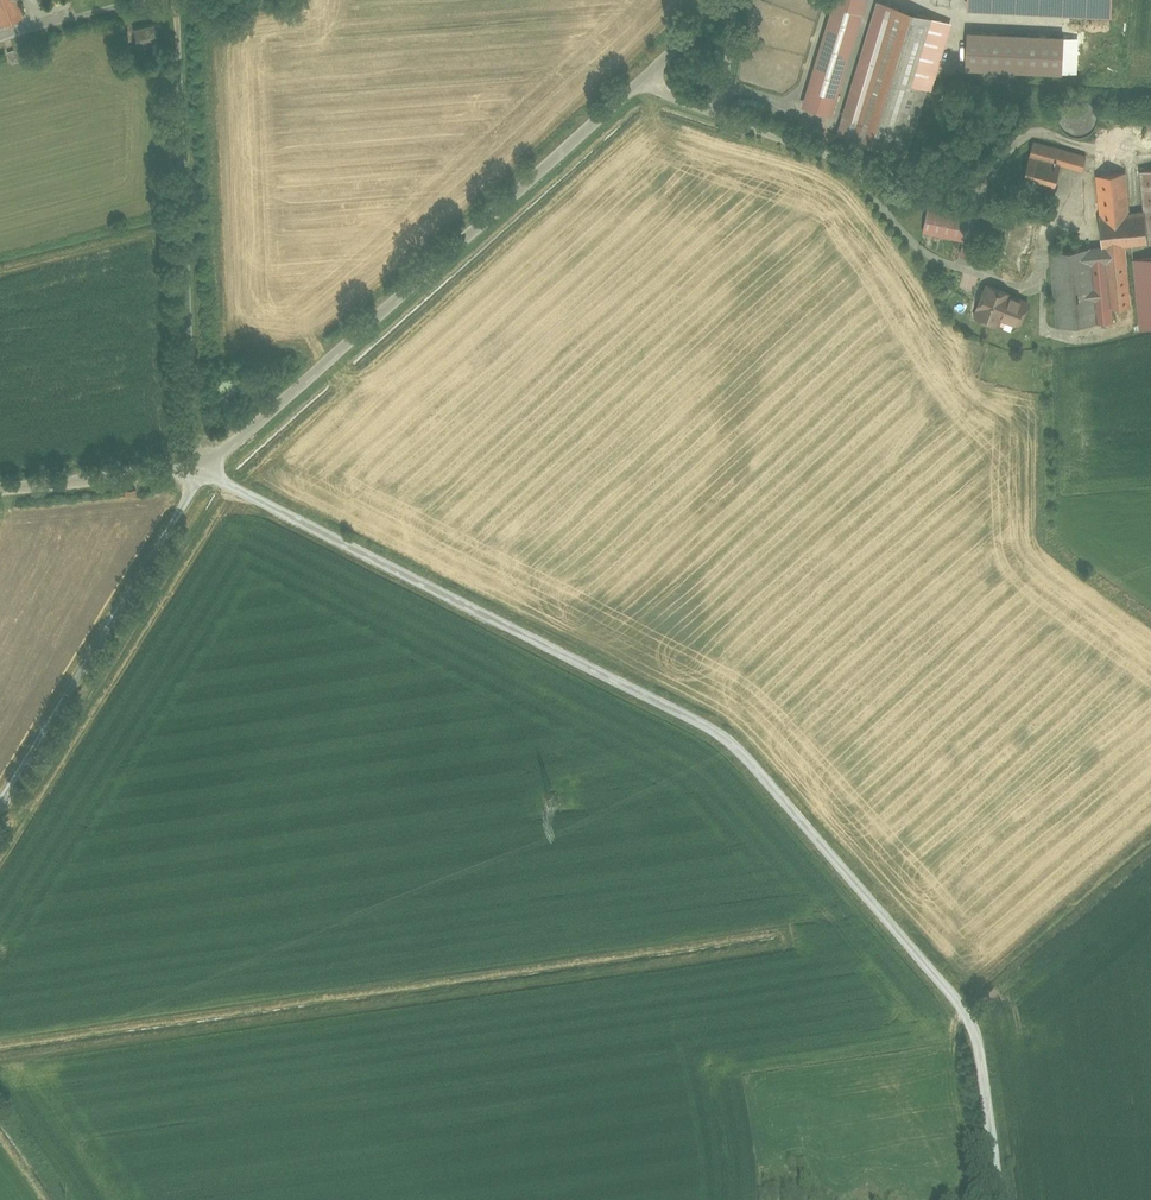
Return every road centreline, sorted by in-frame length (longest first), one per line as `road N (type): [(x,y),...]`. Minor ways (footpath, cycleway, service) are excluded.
road 1 (residential): [(997,1199),(967,1010),(732,744),(698,717),(200,475)]
road 2 (residential): [(200,475),(731,0)]
road 3 (residential): [(171,0),(200,475)]
road 4 (residential): [(200,475),(0,801)]
road 5 (track): [(642,83),(860,174),(993,208)]
road 6 (residential): [(0,494),(200,475)]
road 7 (residential): [(0,41),(143,0)]

